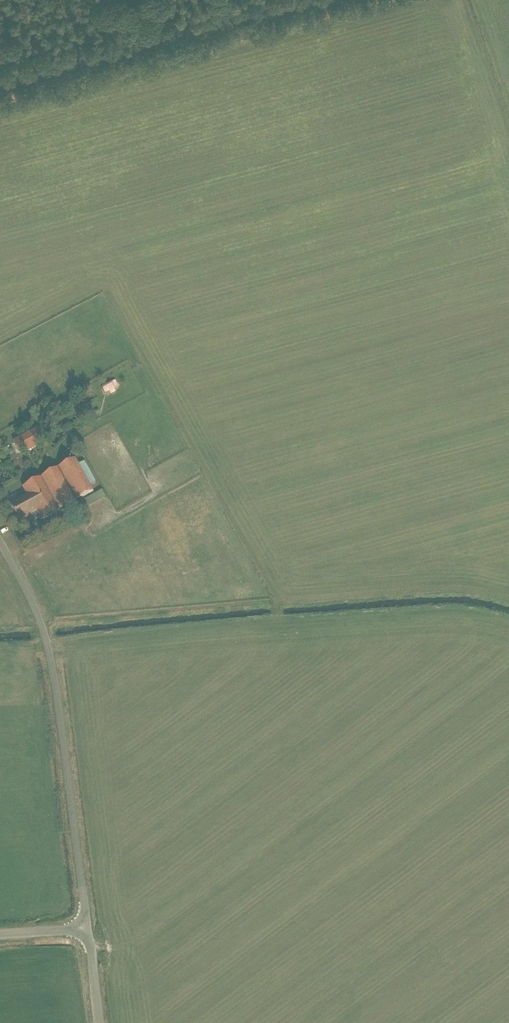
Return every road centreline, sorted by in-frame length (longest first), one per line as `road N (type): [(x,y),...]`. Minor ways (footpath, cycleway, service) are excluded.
road 1 (unclassified): [(0,541),(40,613),(51,653),(86,931)]
road 2 (unclassified): [(0,83),(310,0)]

